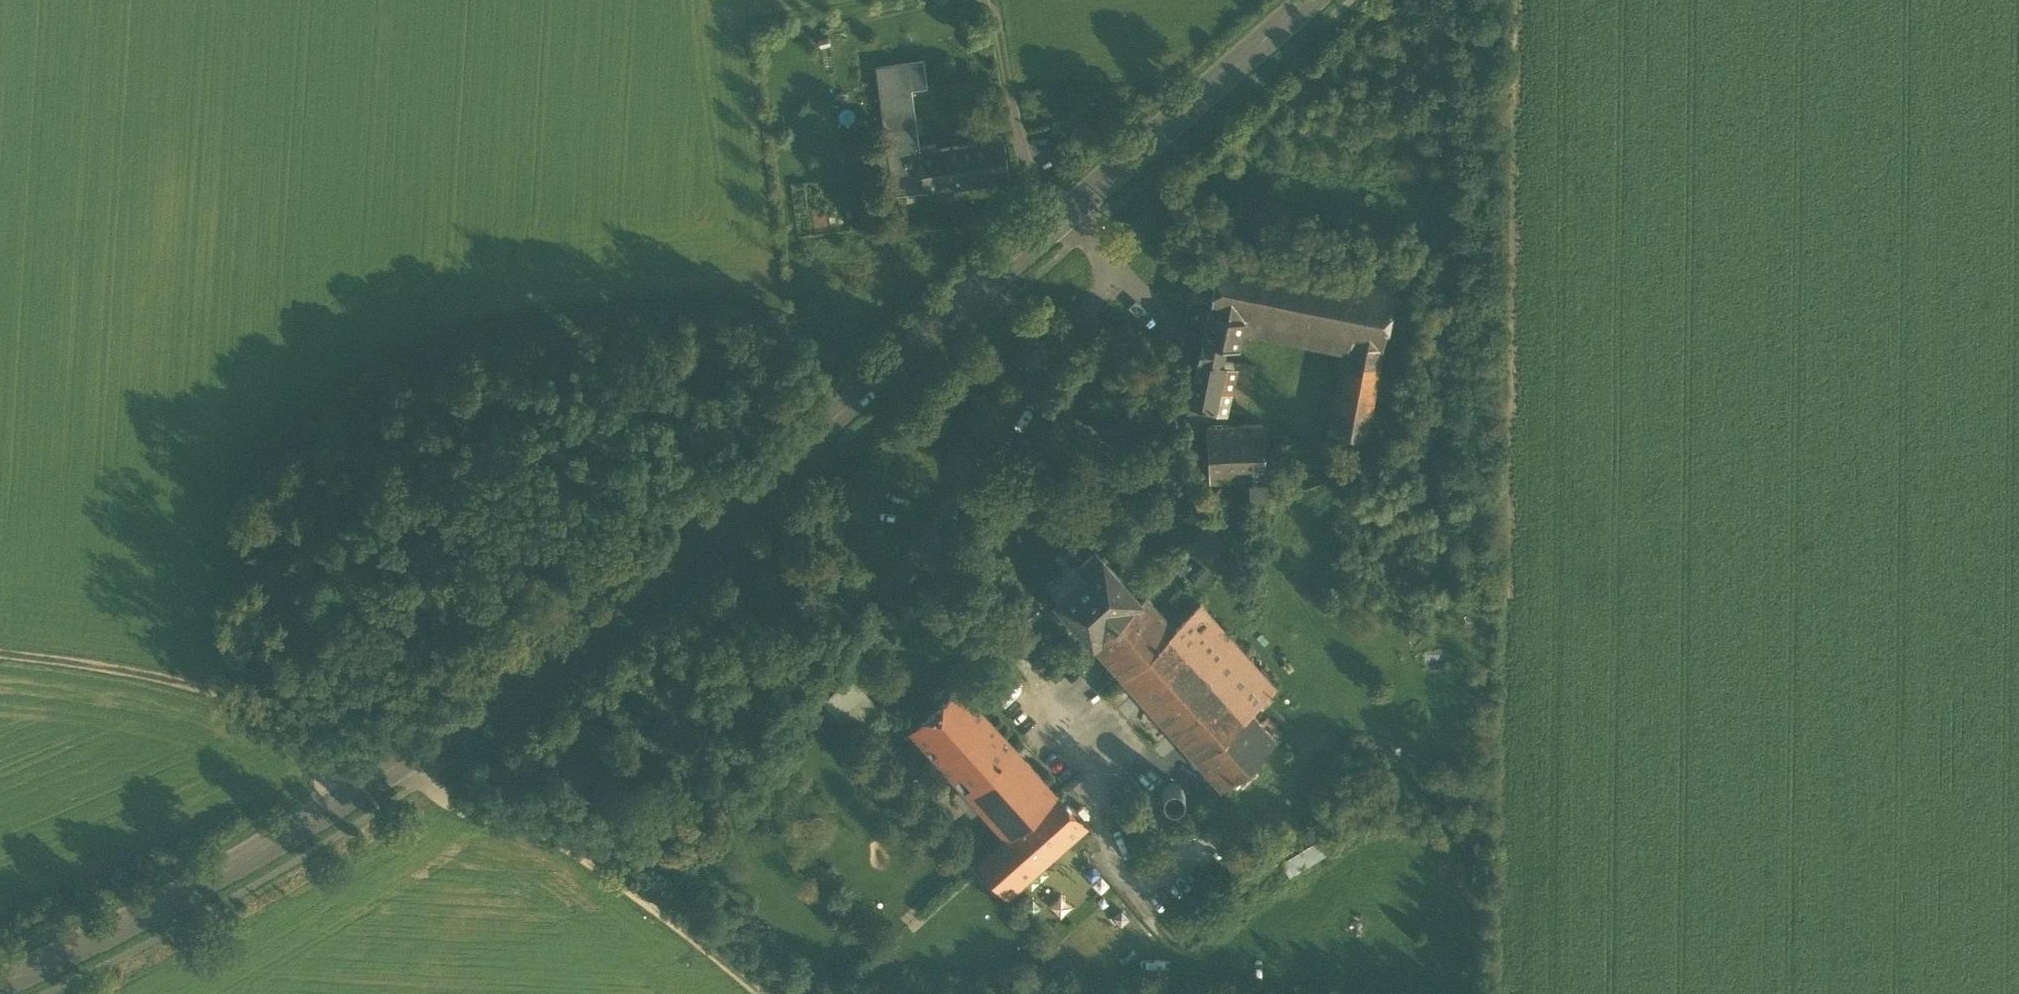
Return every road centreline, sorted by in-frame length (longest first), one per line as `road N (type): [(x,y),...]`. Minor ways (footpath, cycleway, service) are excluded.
road 1 (secondary): [(0,982),(272,842),(571,642),(1310,0)]
road 2 (track): [(407,757),(458,807),(548,833),(767,993)]
road 3 (track): [(341,800),(272,718),(84,664),(0,656)]
road 4 (track): [(1066,215),(1031,174),(994,0)]

